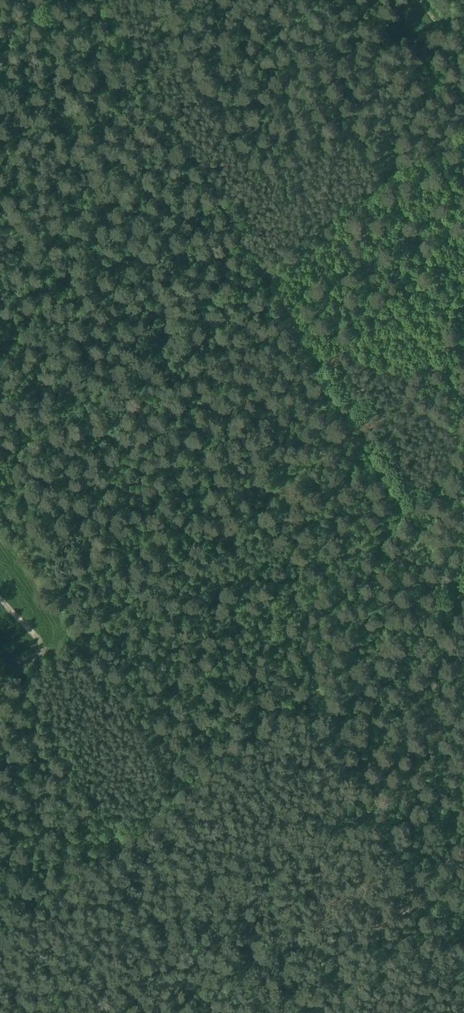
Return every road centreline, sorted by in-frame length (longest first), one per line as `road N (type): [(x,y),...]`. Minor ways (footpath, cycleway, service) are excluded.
road 1 (track): [(0,459),(258,269)]
road 2 (track): [(463,123),(258,269)]

